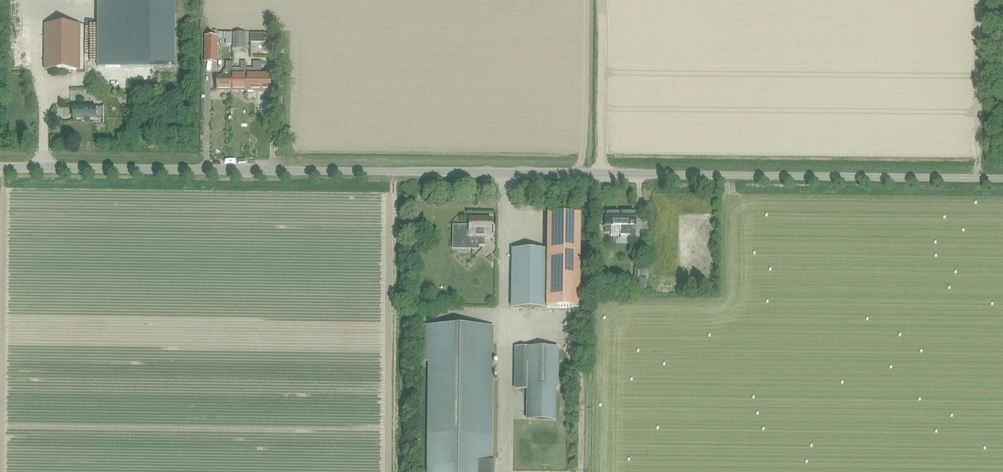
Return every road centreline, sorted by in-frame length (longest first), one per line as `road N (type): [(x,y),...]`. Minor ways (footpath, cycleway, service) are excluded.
road 1 (unclassified): [(0,167),(1002,178)]

